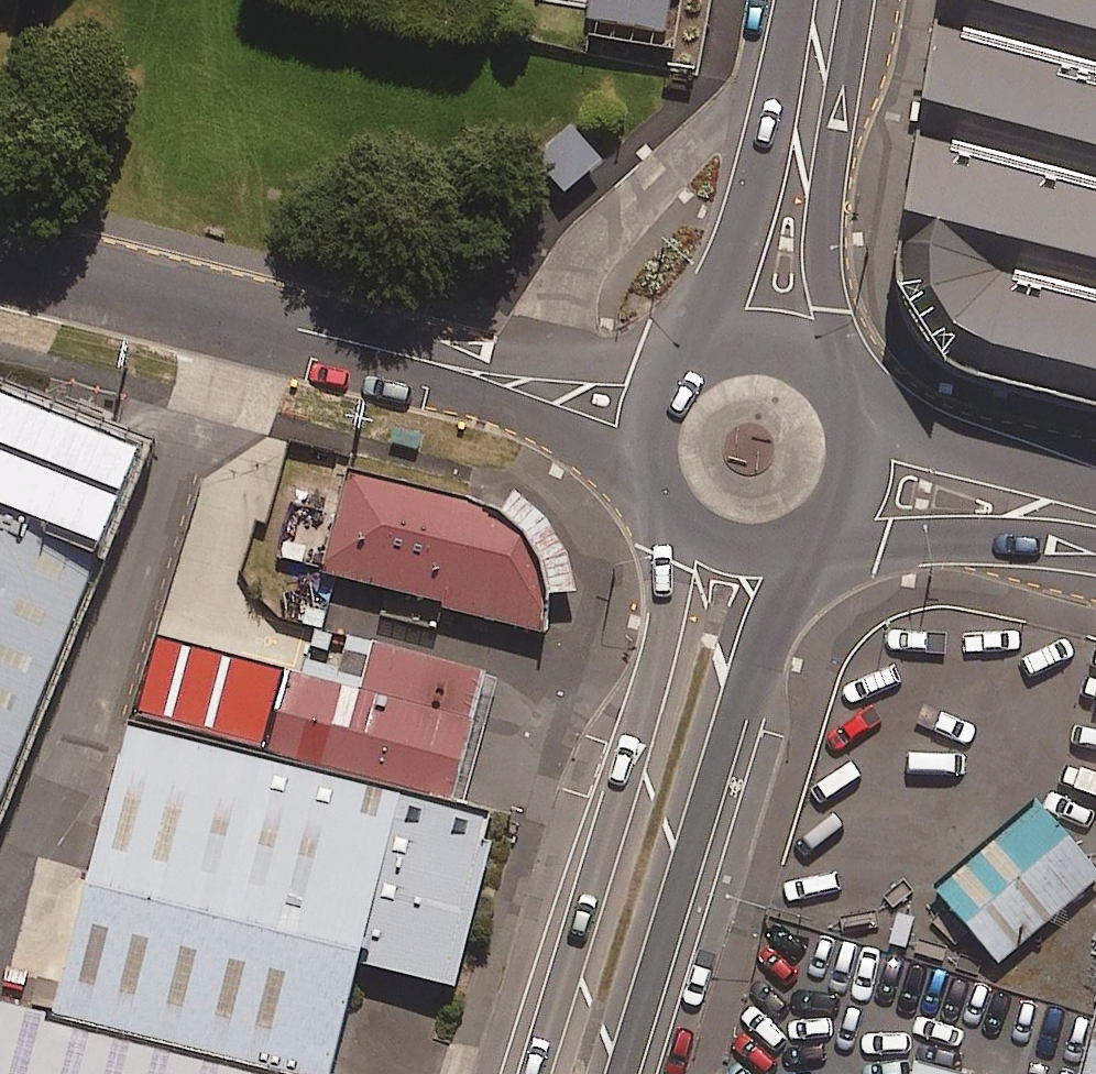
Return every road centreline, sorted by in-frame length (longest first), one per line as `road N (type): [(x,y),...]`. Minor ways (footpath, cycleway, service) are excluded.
road 1 (secondary): [(532,1073),(673,593),(680,526)]
road 2 (secondary): [(778,554),(622,1073)]
road 3 (residential): [(305,330),(497,358),(677,365)]
road 4 (residential): [(648,472),(515,407),(411,376),(305,330)]
road 5 (secondary): [(861,0),(830,189),(826,357)]
road 6 (secondary): [(715,340),(797,0)]
road 7 (residential): [(305,330),(0,254)]
road 8 (residential): [(1095,543),(999,540),(838,520)]
road 9 (residential): [(866,424),(1095,503)]

